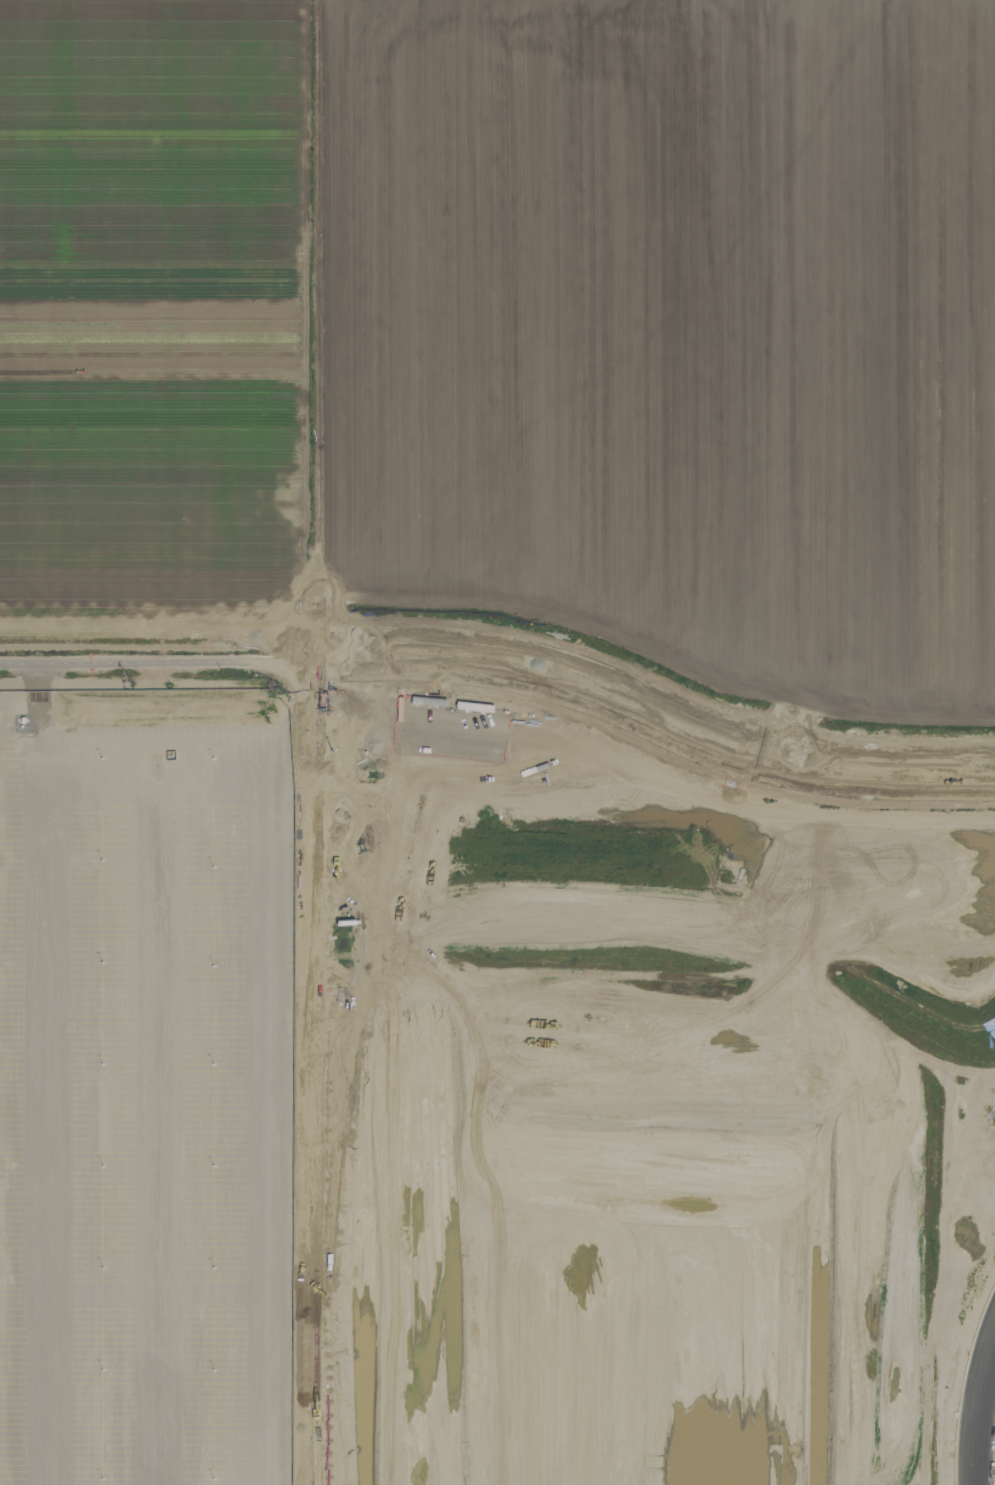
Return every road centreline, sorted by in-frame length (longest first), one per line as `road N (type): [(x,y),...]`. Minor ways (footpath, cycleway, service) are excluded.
road 1 (residential): [(309,605),(306,1484)]
road 2 (residential): [(308,654),(488,660),(590,688),(788,765),(994,777)]
road 3 (residential): [(0,661),(308,654)]
road 4 (tertiary): [(974,1484),(976,1417),(994,1336)]

